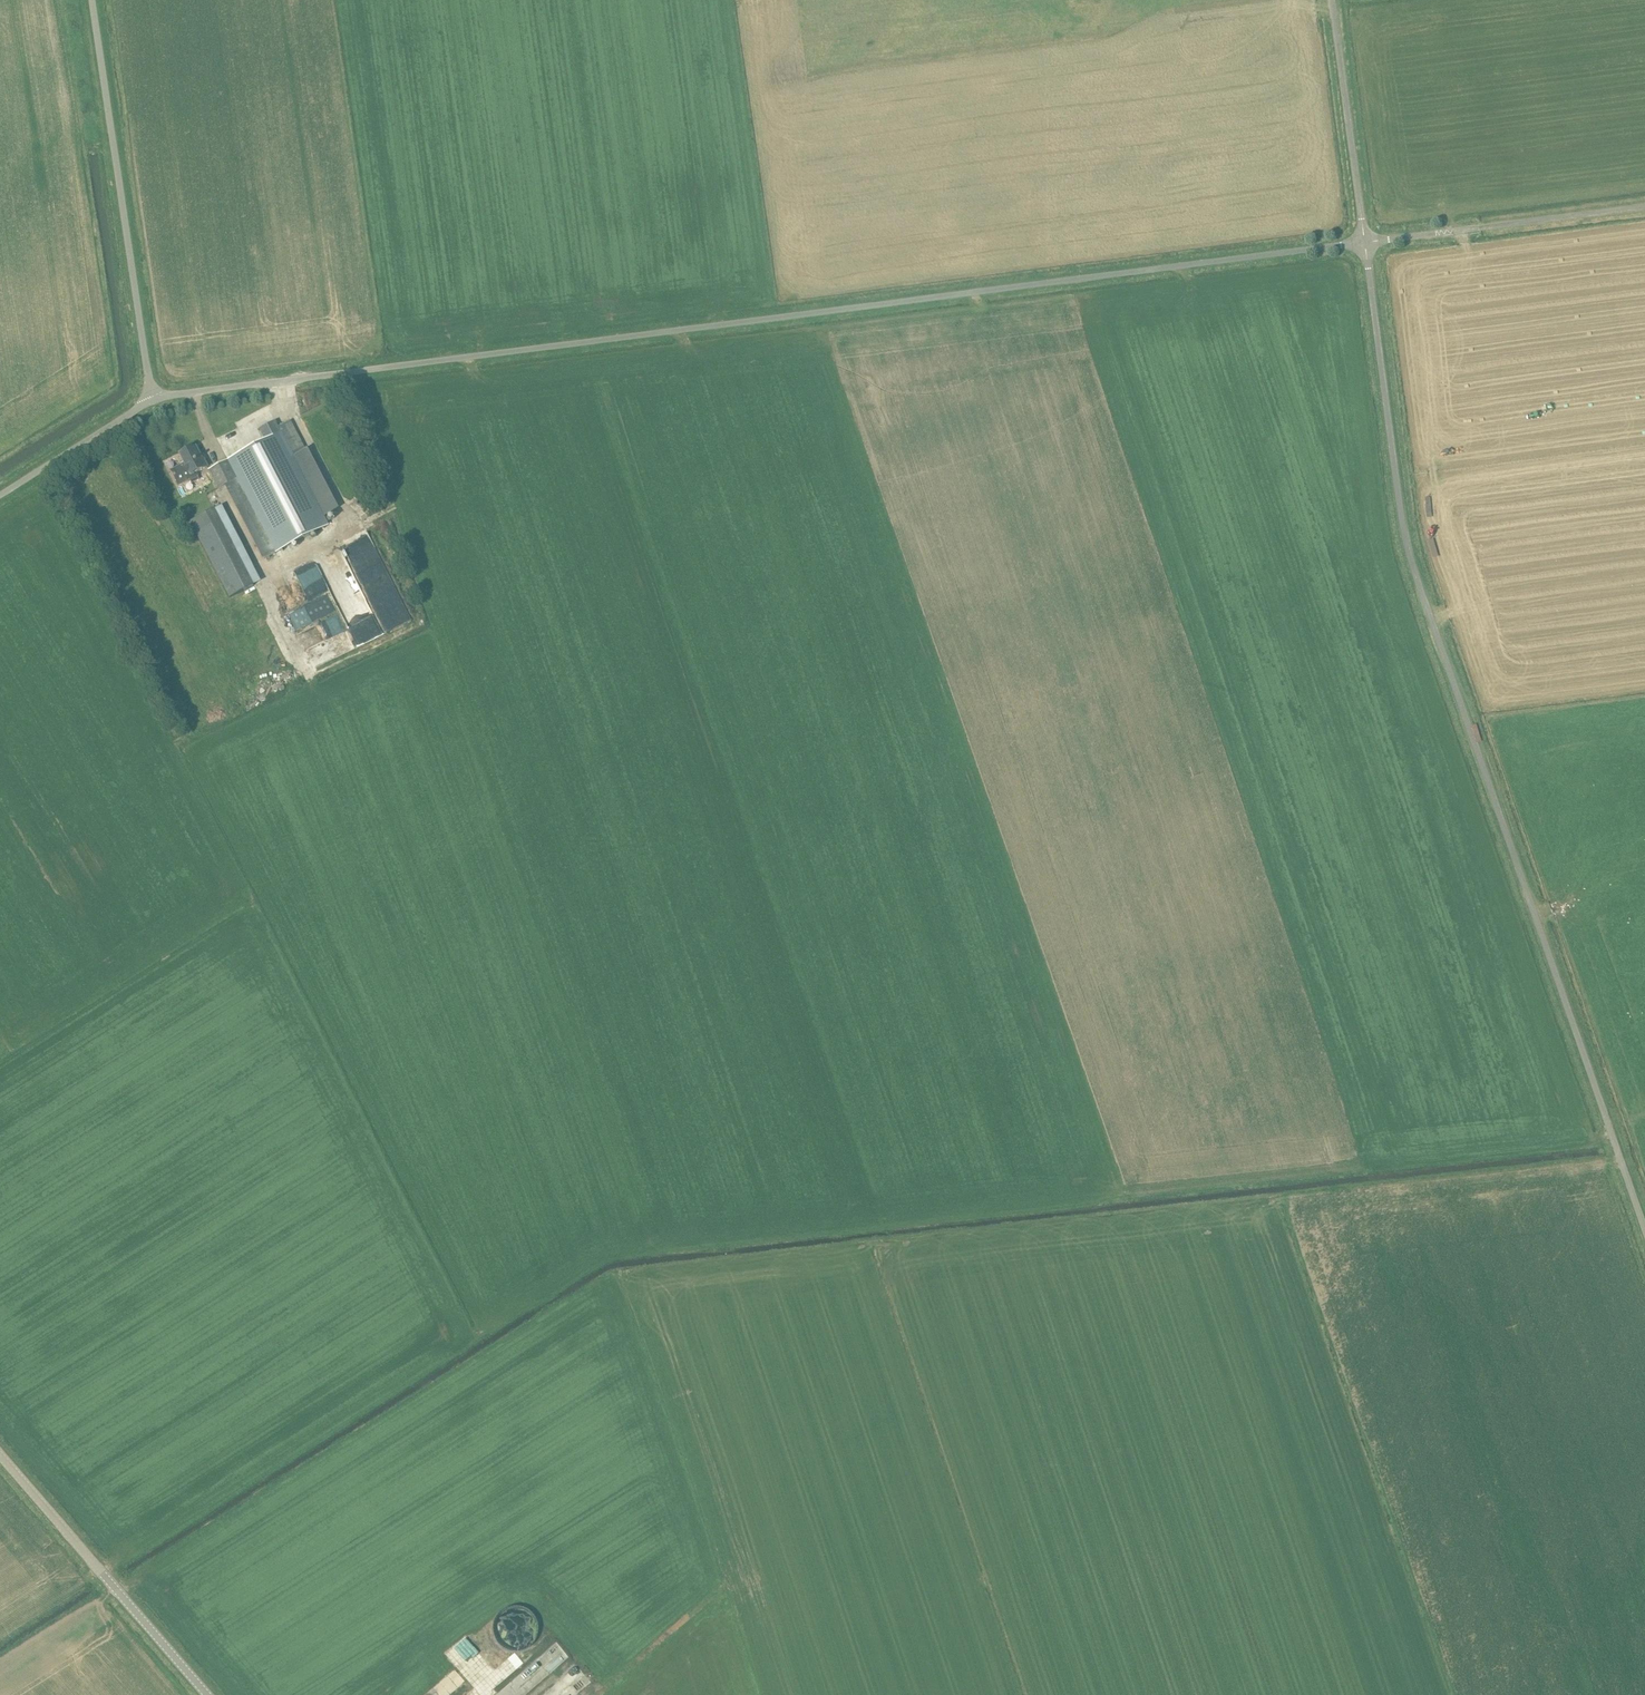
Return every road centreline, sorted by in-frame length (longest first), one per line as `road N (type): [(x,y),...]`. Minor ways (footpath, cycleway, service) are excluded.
road 1 (unclassified): [(149,400),(1366,240)]
road 2 (unclassified): [(1644,1242),(1406,562),(1366,240)]
road 3 (unclassified): [(149,400),(90,0)]
road 4 (unclassified): [(208,1694),(0,1454)]
road 5 (unclassified): [(1366,240),(1644,205)]
road 6 (unclassified): [(1366,240),(1334,0)]
road 7 (unclassified): [(0,493),(149,400)]

